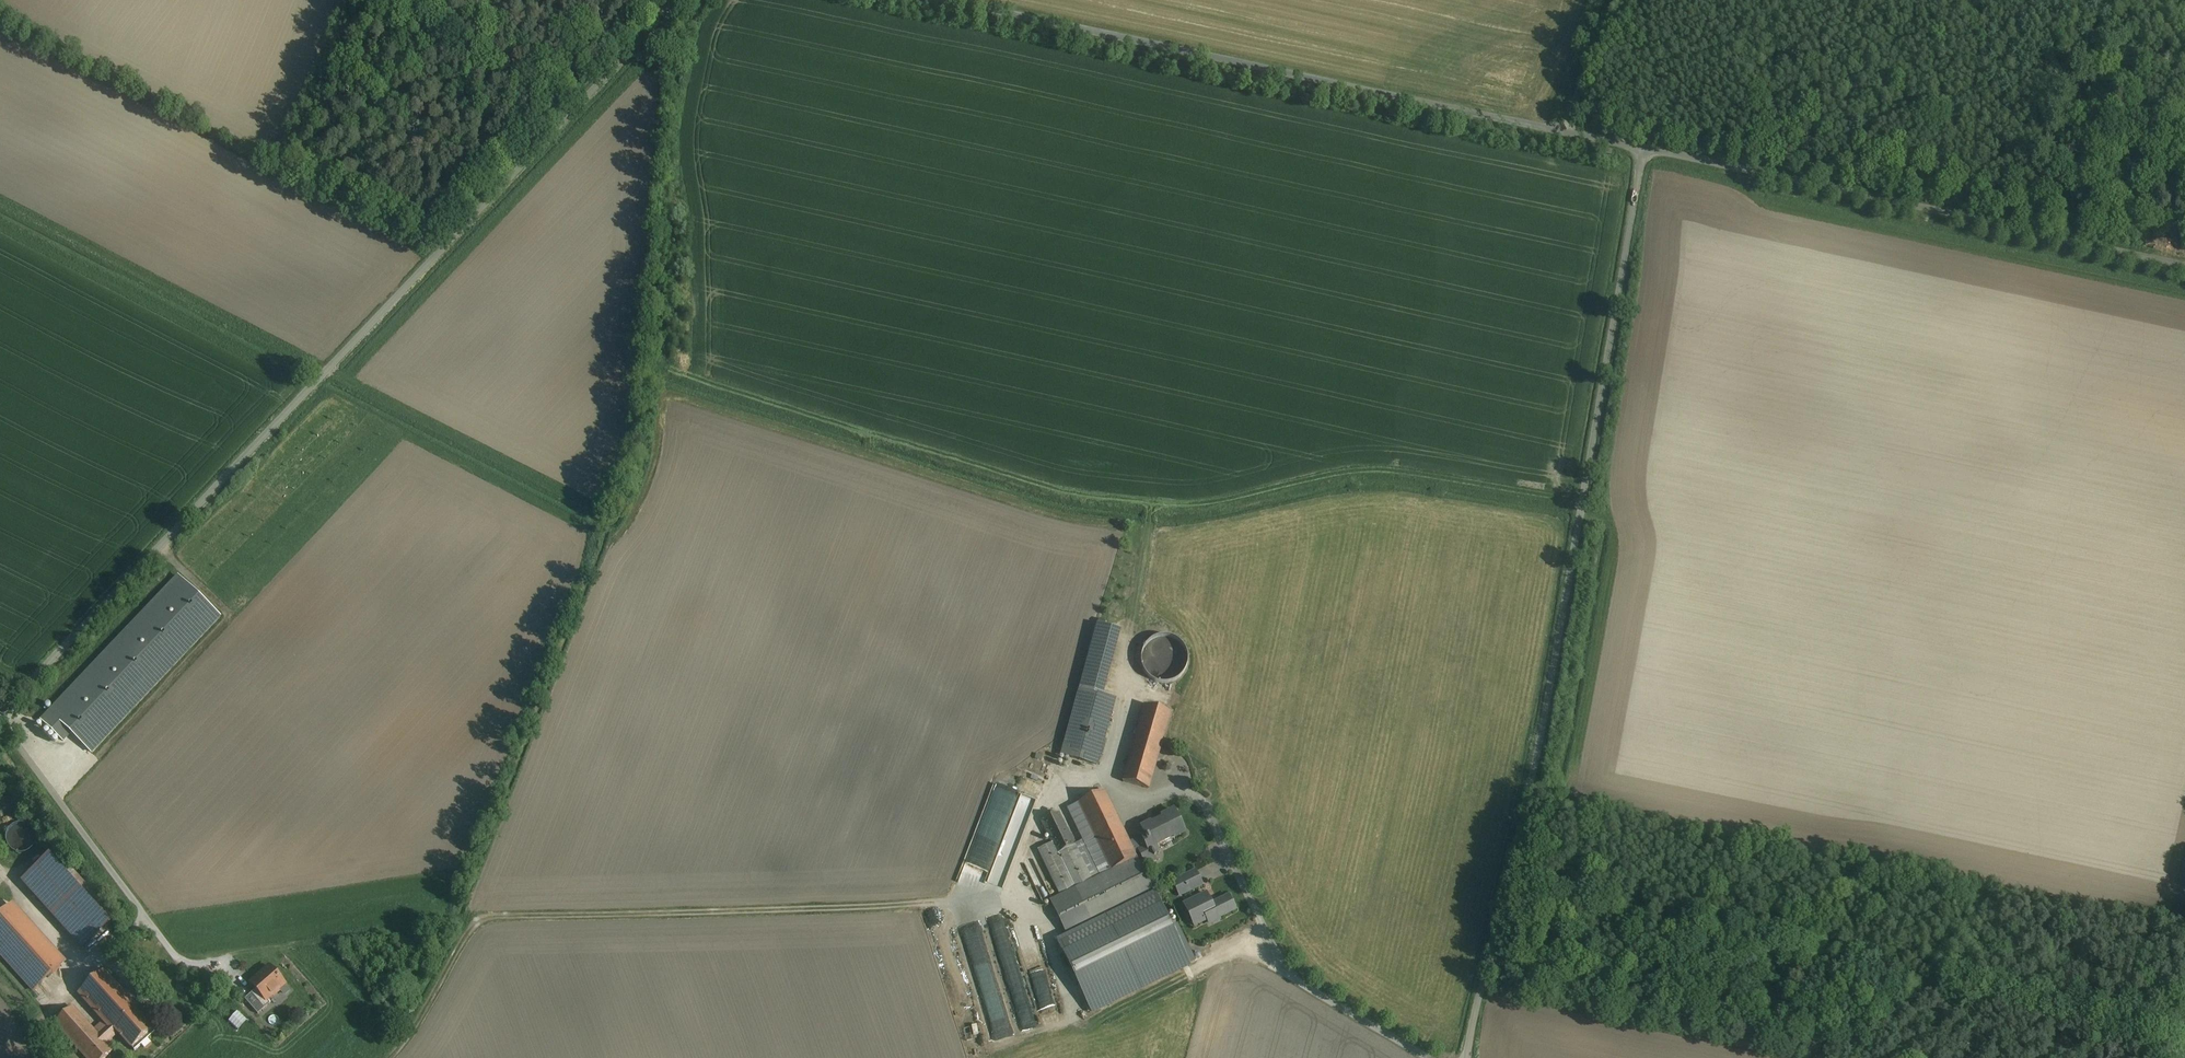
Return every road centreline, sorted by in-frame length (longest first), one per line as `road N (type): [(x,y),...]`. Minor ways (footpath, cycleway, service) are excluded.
road 1 (unclassified): [(0,703),(673,0)]
road 2 (unclassified): [(1646,146),(1580,510),(1464,1057)]
road 3 (track): [(1106,778),(1039,803),(1007,901),(486,915),(457,939),(413,1032),(390,1057)]
road 4 (unclassified): [(1646,146),(945,0)]
road 5 (track): [(2179,1039),(1850,969),(1769,980),(1695,975),(1601,951),(1485,949)]
road 6 (unclassified): [(2184,266),(1646,146)]
road 7 (track): [(2045,233),(2132,0)]
road 8 (track): [(557,121),(497,74),(348,8)]
road 9 (track): [(1574,131),(1621,0)]

